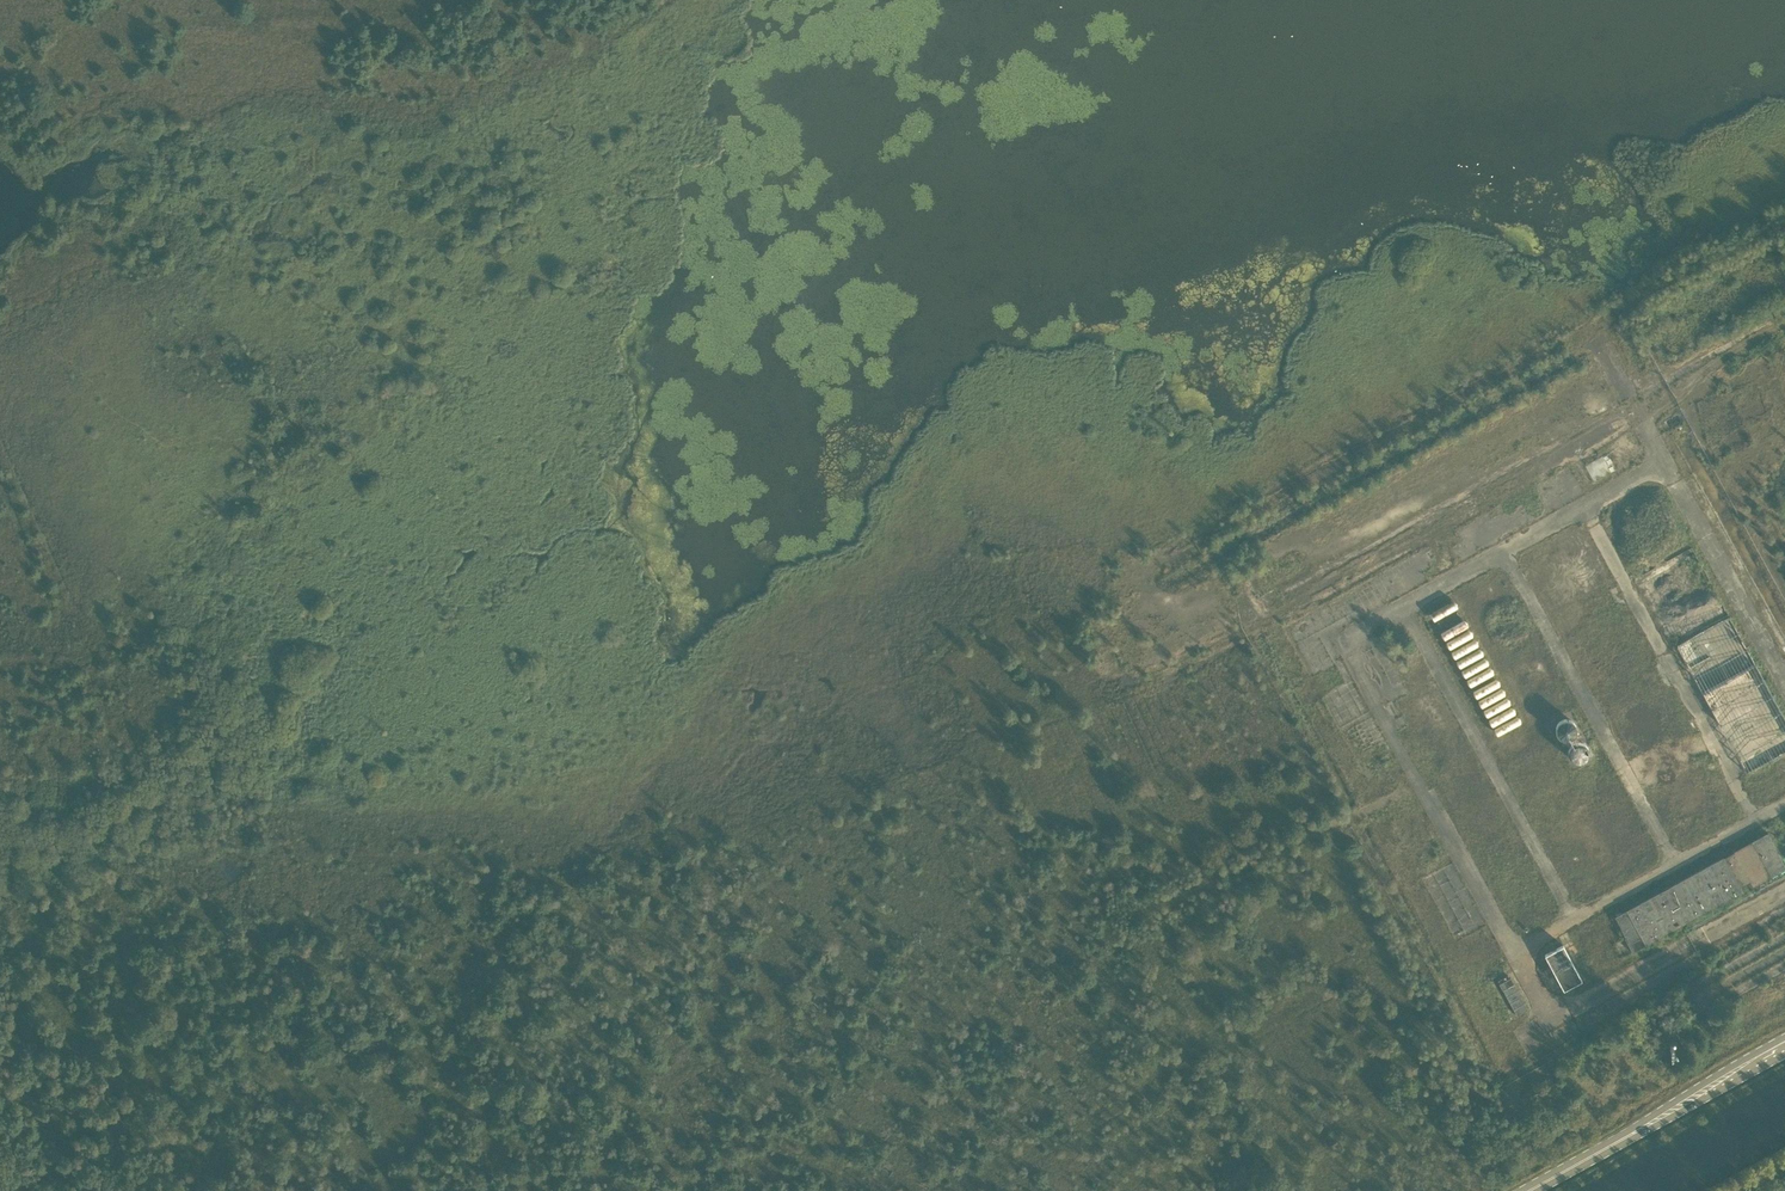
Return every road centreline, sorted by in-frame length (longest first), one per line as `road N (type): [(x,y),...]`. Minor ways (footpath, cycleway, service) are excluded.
road 1 (secondary): [(1526,1190),(1784,1043)]
road 2 (track): [(1784,325),(1727,358),(1650,423)]

